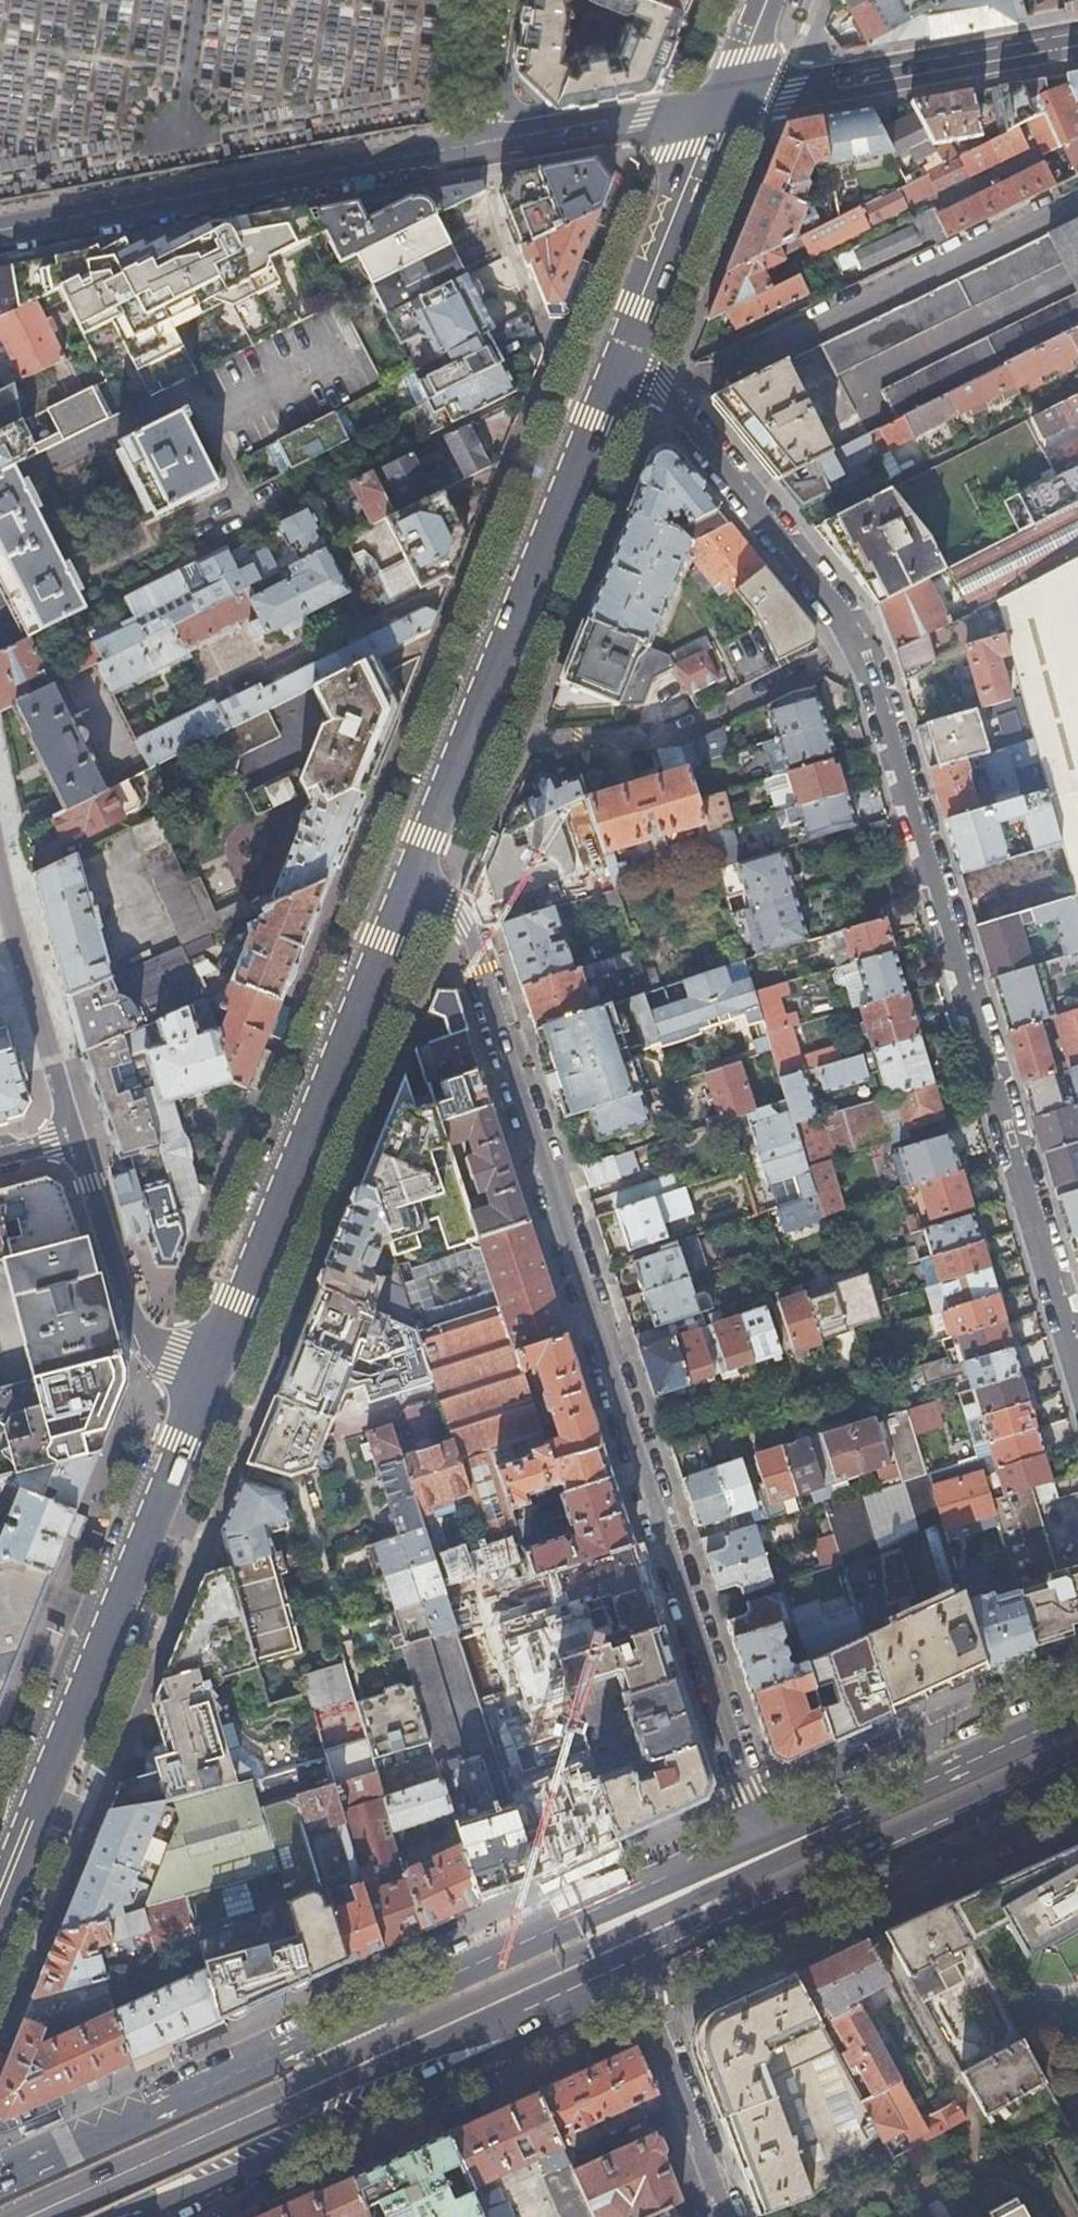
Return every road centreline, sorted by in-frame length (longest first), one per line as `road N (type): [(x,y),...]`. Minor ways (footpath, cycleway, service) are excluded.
road 1 (residential): [(611,364),(663,388),(863,646),(1077,1361)]
road 2 (residential): [(759,1838),(474,943),(452,908),(407,871)]
road 3 (primary): [(839,1823),(25,2216)]
road 4 (primary): [(759,1838),(0,2180)]
road 5 (primary): [(35,2216),(497,2029),(623,1969)]
road 6 (tertiary): [(194,1388),(237,1299),(407,871)]
road 7 (primary): [(146,2216),(506,2054),(623,1969)]
road 8 (tertiary): [(0,1867),(194,1388)]
road 9 (primary): [(623,1969),(1077,1759)]
road 10 (tertiary): [(0,235),(477,149)]
road 11 (tertiary): [(465,717),(611,364)]
road 12 (residential): [(712,106),(1077,40)]
road 13 (residential): [(194,1388),(131,1322),(74,1134)]
road 14 (tertiary): [(611,364),(712,106)]
road 15 (residential): [(74,1134),(0,870)]
road 16 (residential): [(722,2216),(623,1969)]
road 17 (primary): [(1077,1713),(839,1823)]
road 18 (tertiary): [(477,149),(712,106)]
road 19 (tertiary): [(407,871),(465,717)]
road 20 (residential): [(498,0),(477,149)]

